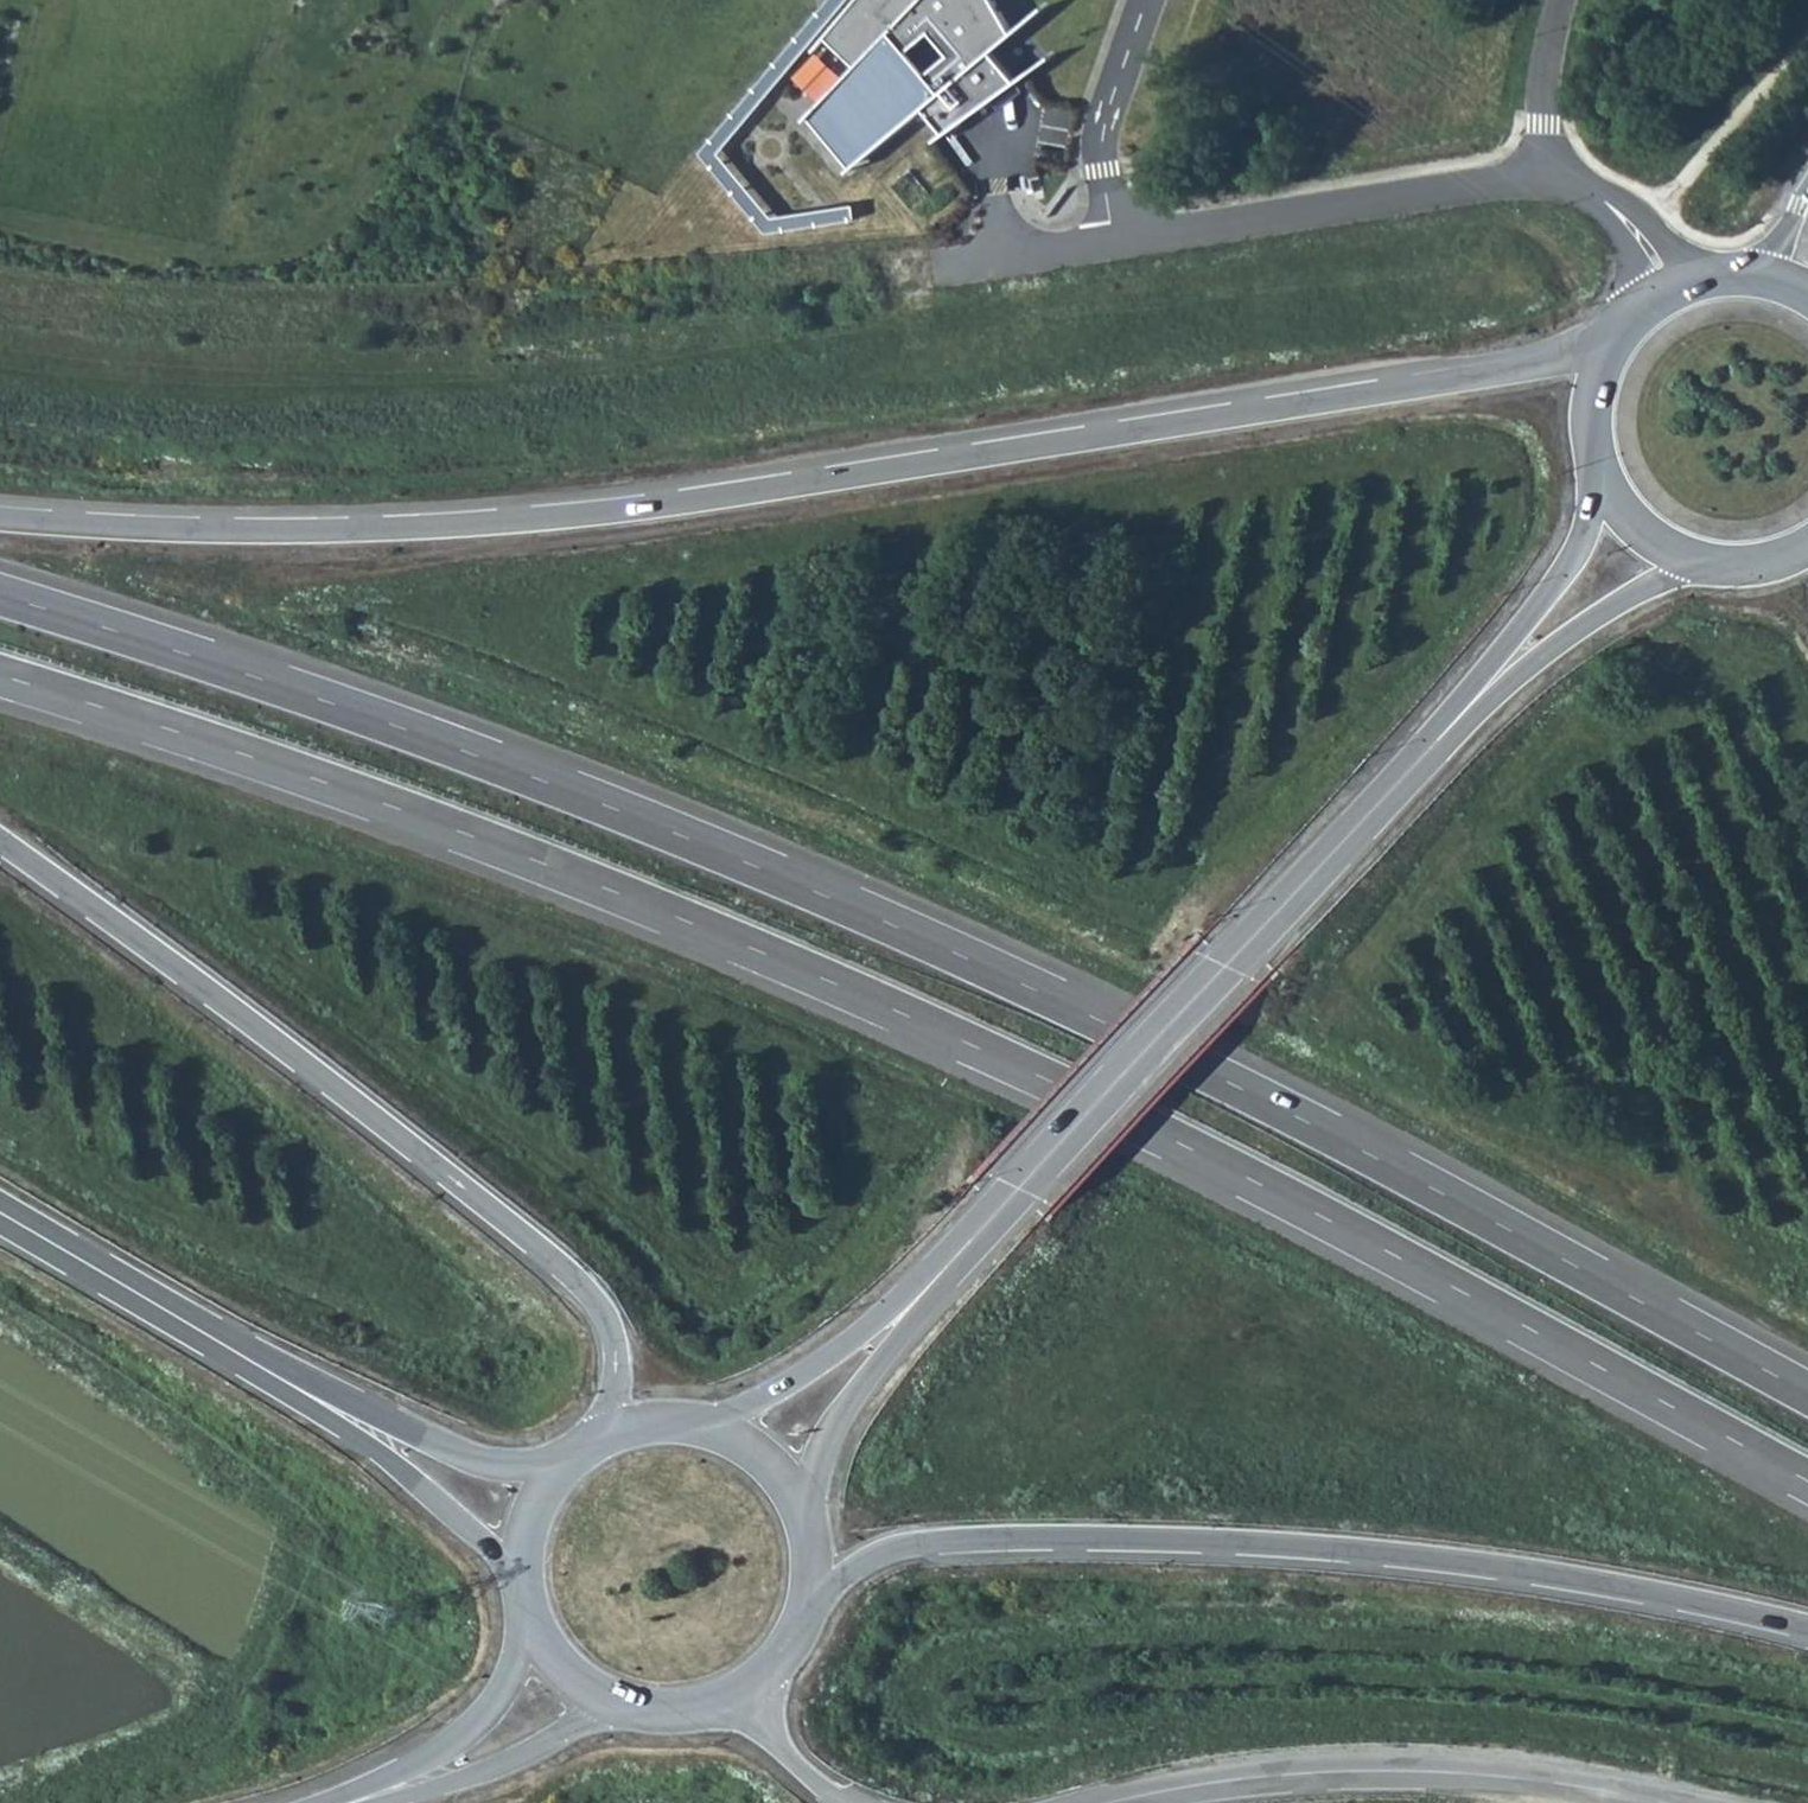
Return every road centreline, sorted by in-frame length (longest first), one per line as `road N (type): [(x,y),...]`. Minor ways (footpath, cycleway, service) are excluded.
road 1 (trunk): [(0,674),(459,830),(868,997),(1239,1173),(1807,1482)]
road 2 (trunk): [(1807,1393),(1363,1151),(967,958),(542,780),(0,594)]
road 3 (trunk): [(1615,339),(1573,358),(1464,378),(653,506),(279,531),(0,518)]
road 4 (trunk): [(809,1601),(869,1559),(912,1546),(1145,1540),(1502,1567),(1807,1626)]
road 5 (track): [(0,303),(355,326),(692,305),(931,268)]
road 6 (trunk): [(0,843),(569,1268),(602,1308),(619,1354),(598,1442)]
road 7 (tertiary): [(1446,732),(934,1277)]
road 8 (tertiary): [(1689,1802),(1505,1772),(1339,1760),(1192,1777),(1091,1802)]
road 9 (tertiary): [(0,1217),(311,1399)]
road 10 (tertiary): [(353,1802),(468,1780),(571,1730),(642,1708)]
road 11 (tertiary): [(1446,732),(1689,562)]
road 12 (tertiary): [(311,1399),(528,1594)]
road 13 (tertiary): [(1606,490),(1561,575),(1446,732)]
road 14 (tertiary): [(934,1277),(812,1369),(702,1427)]
road 15 (tertiary): [(539,1629),(499,1703),(436,1757),(345,1802)]
road 16 (tertiary): [(565,1468),(462,1458),(311,1399)]
road 17 (tertiary): [(797,1500),(934,1277)]
road 18 (tertiary): [(1615,339),(1590,413),(1606,490)]
road 19 (tertiary): [(846,1802),(789,1763),(736,1694)]
road 20 (tertiary): [(1745,274),(1671,289),(1615,339)]
road 21 (tertiary): [(565,1468),(539,1506),(527,1549),(528,1594)]
road 22 (tertiary): [(539,1629),(565,1666),(600,1693),(642,1708)]
road 23 (tertiary): [(797,1500),(740,1442),(702,1427)]
road 24 (tertiary): [(736,1694),(769,1671),(809,1601)]
road 25 (tertiary): [(1689,562),(1768,567),(1807,553)]

